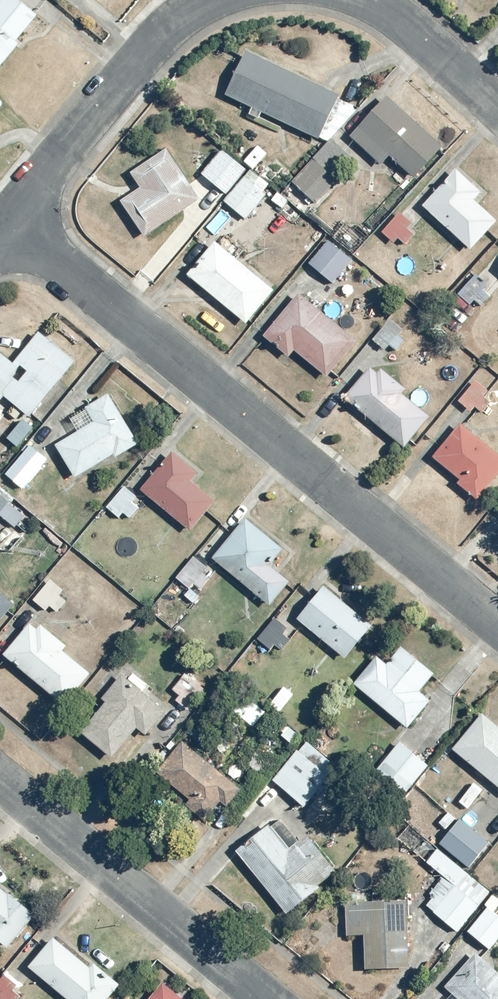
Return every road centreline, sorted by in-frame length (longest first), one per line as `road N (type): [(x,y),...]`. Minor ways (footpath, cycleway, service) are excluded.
road 1 (residential): [(5,217),(497,626)]
road 2 (residential): [(265,998),(0,778)]
road 3 (residential): [(5,217),(158,33),(204,0)]
road 4 (residential): [(361,0),(427,42),(497,107)]

